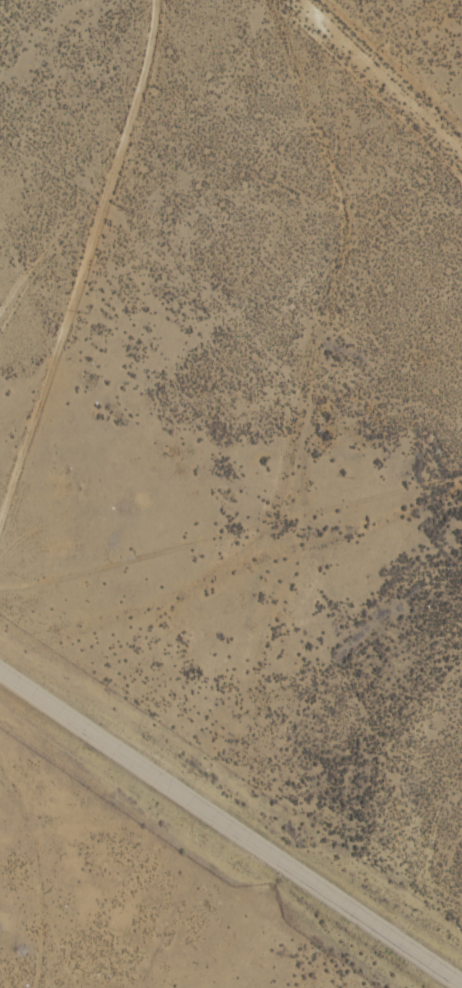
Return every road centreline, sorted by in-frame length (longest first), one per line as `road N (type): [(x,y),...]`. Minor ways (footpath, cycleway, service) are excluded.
road 1 (track): [(109,0),(116,142),(80,431),(0,525)]
road 2 (secondary): [(451,987),(382,941),(348,938),(0,697)]

